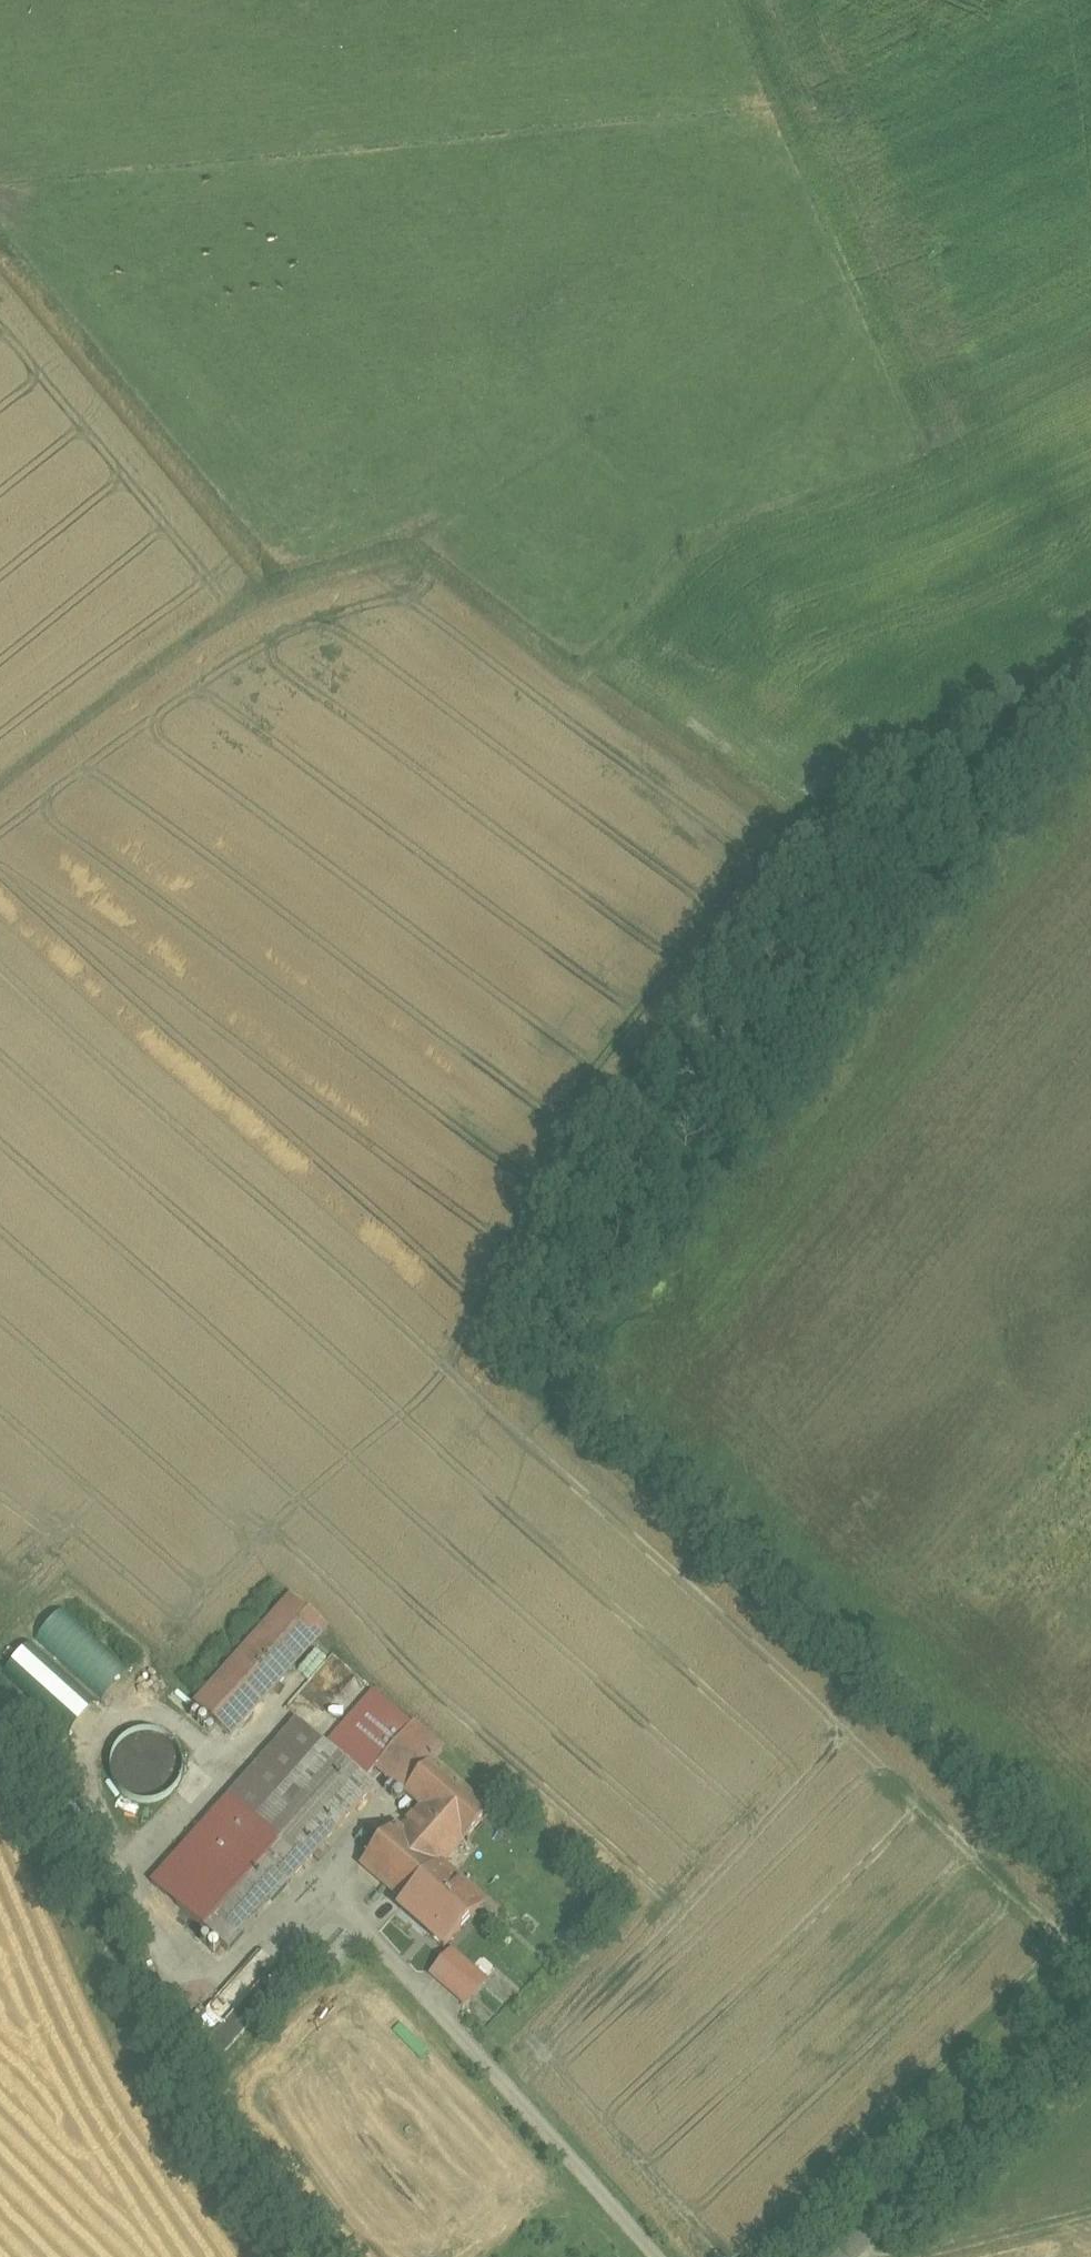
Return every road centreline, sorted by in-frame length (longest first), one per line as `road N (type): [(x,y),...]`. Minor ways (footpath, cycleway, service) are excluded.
road 1 (unclassified): [(1090,2016),(840,2256)]

